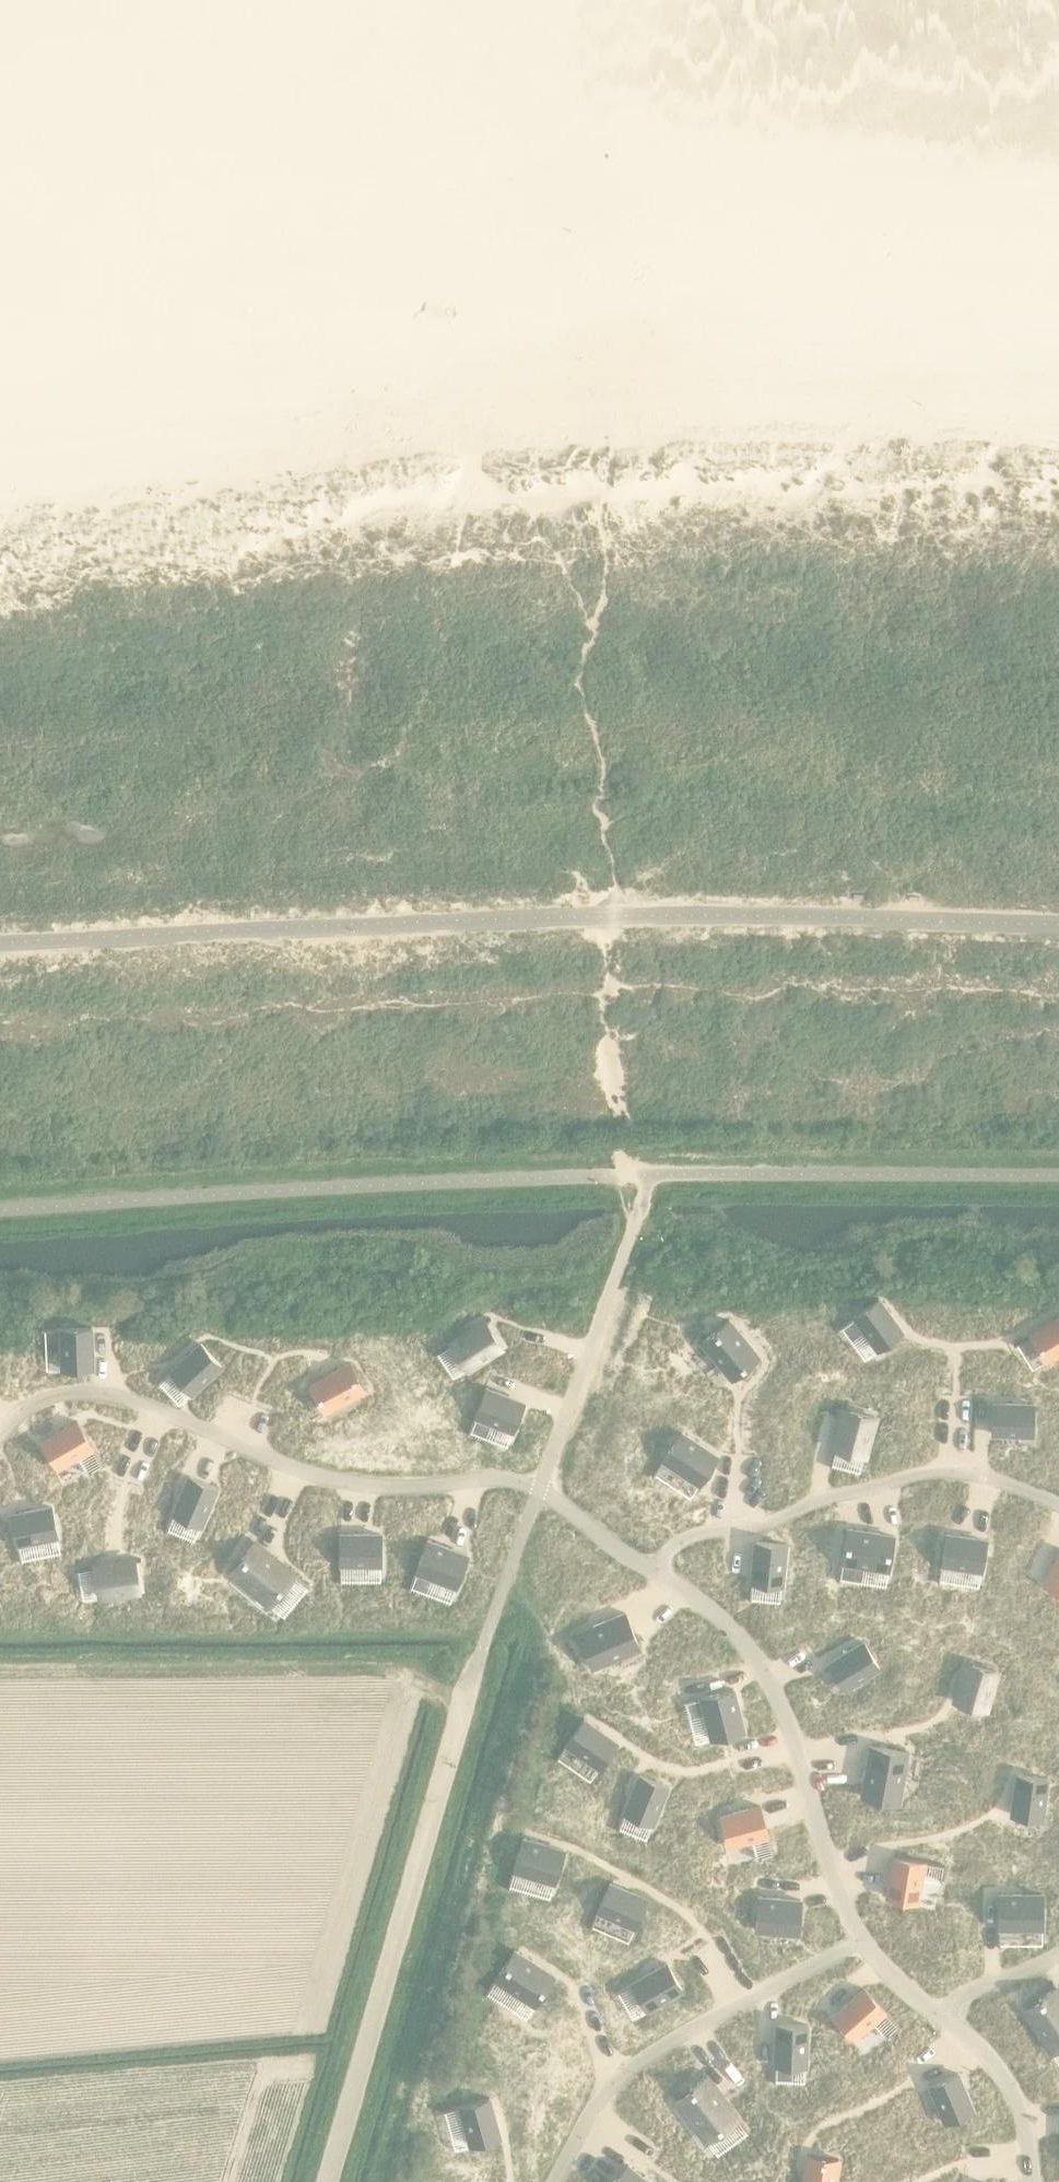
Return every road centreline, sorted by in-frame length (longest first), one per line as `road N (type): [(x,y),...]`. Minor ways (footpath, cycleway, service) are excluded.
road 1 (unclassified): [(326,2181),(472,1671)]

